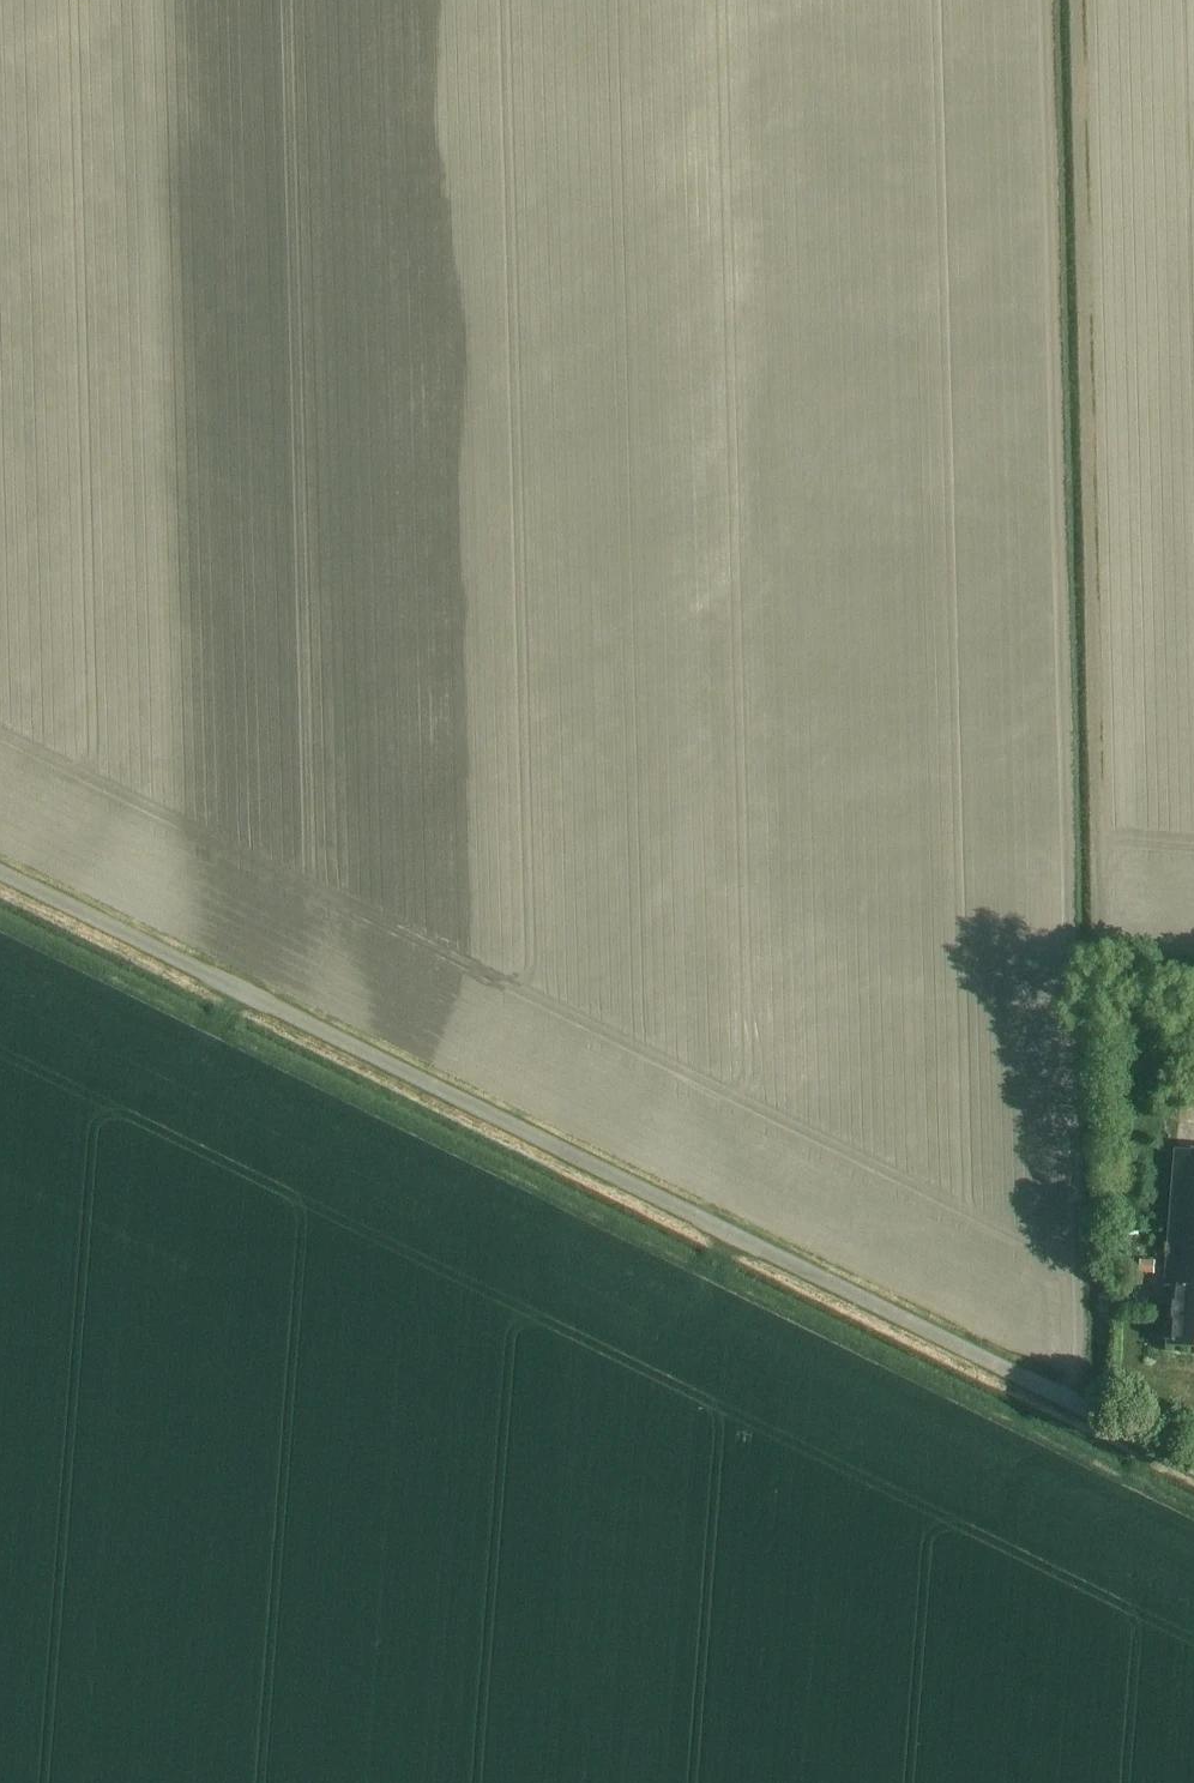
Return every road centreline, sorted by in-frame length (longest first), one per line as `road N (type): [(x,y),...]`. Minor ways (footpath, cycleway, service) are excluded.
road 1 (unclassified): [(1193,1464),(0,874)]

